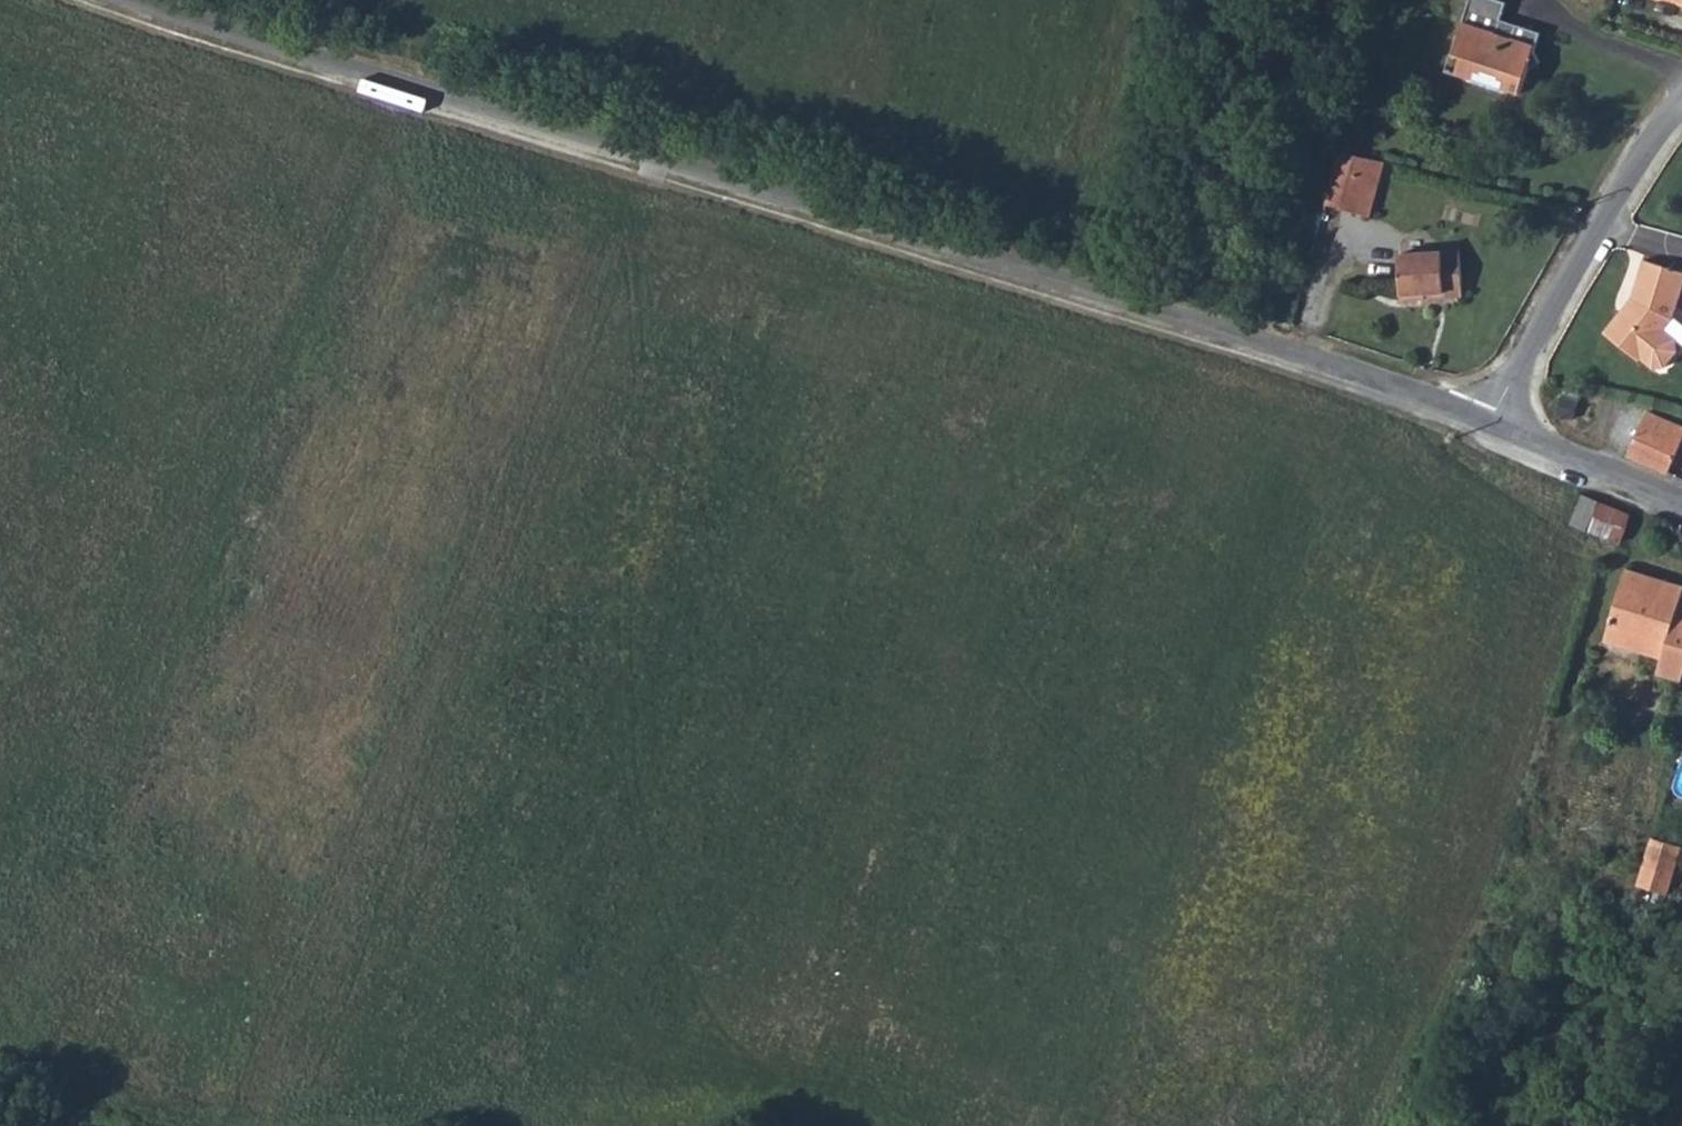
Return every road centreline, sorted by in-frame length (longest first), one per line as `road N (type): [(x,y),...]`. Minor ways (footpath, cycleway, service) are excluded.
road 1 (residential): [(1488,424),(1297,350),(137,0)]
road 2 (residential): [(1681,98),(1579,255),(1488,424)]
road 3 (track): [(1244,0),(1162,309)]
road 4 (residential): [(1681,506),(1488,424)]

